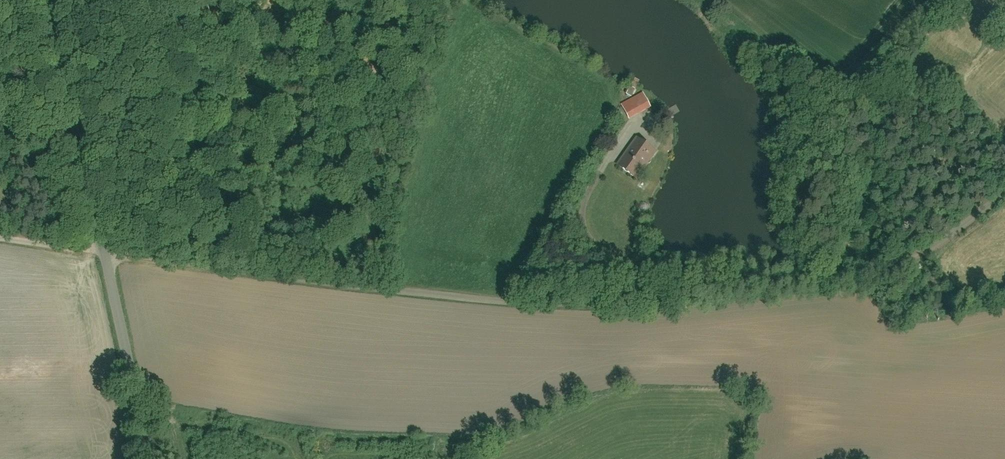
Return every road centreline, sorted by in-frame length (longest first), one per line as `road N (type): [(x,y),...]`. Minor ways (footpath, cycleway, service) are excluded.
road 1 (residential): [(1004,193),(905,260),(621,301),(522,304),(332,286),(103,252)]
road 2 (residential): [(103,252),(47,0)]
road 3 (residential): [(154,458),(103,252)]
road 4 (track): [(522,304),(538,265),(624,144)]

